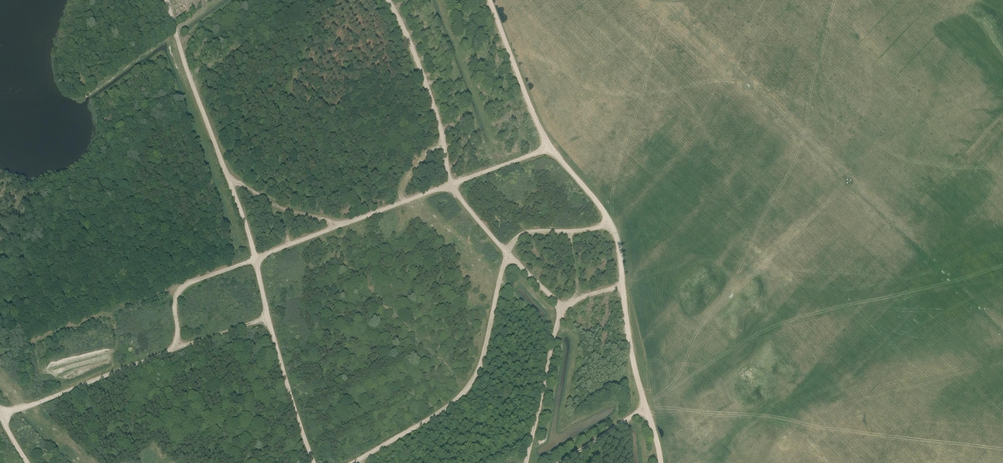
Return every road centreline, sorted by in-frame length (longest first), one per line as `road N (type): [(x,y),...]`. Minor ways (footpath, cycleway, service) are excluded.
road 1 (track): [(0,415),(266,318),(256,259),(165,0)]
road 2 (track): [(389,0),(429,88),(452,184),(558,307),(526,462)]
road 3 (track): [(178,348),(175,301),(183,286),(548,147)]
road 4 (track): [(647,406),(616,233),(548,147),(490,0)]
road 5 (track): [(351,462),(430,418),(472,383),(507,252)]
road 6 (track): [(314,462),(266,318)]

